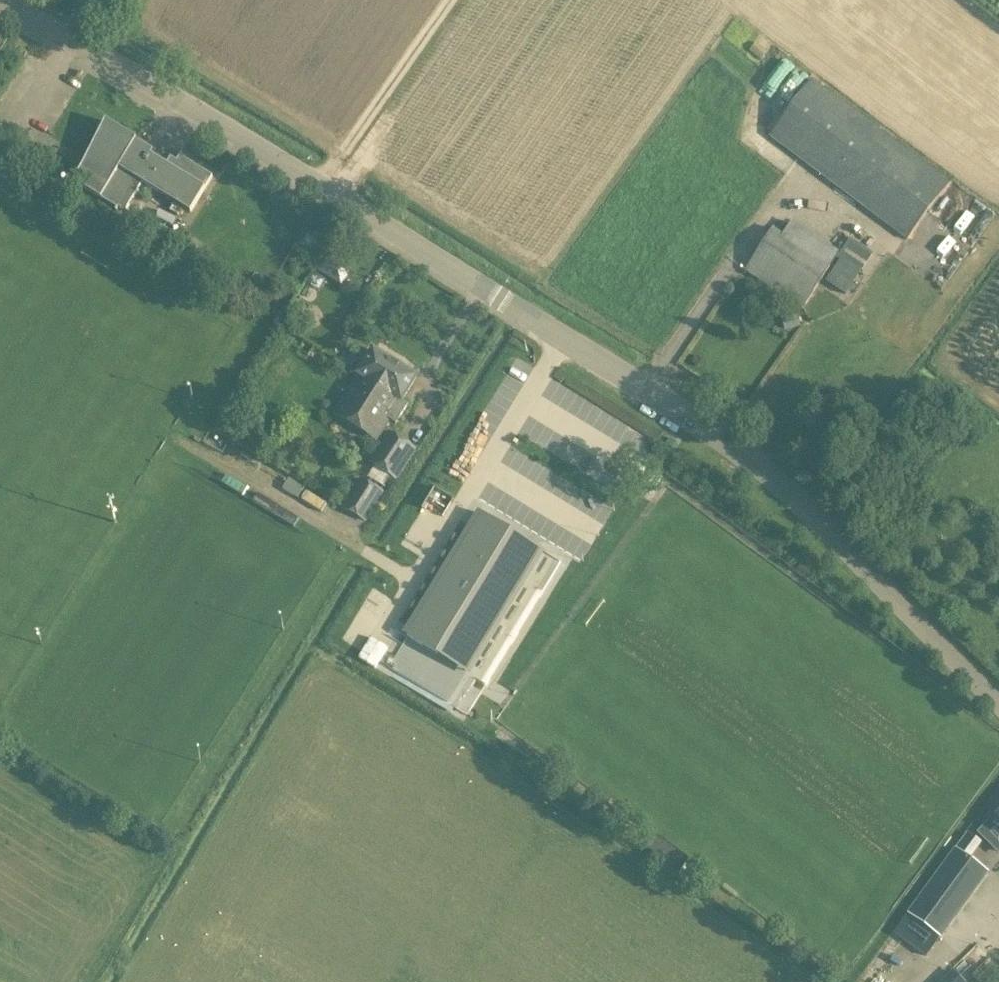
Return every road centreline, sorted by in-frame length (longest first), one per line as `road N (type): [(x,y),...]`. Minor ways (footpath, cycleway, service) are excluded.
road 1 (residential): [(0,7),(302,174),(736,448),(998,697)]

